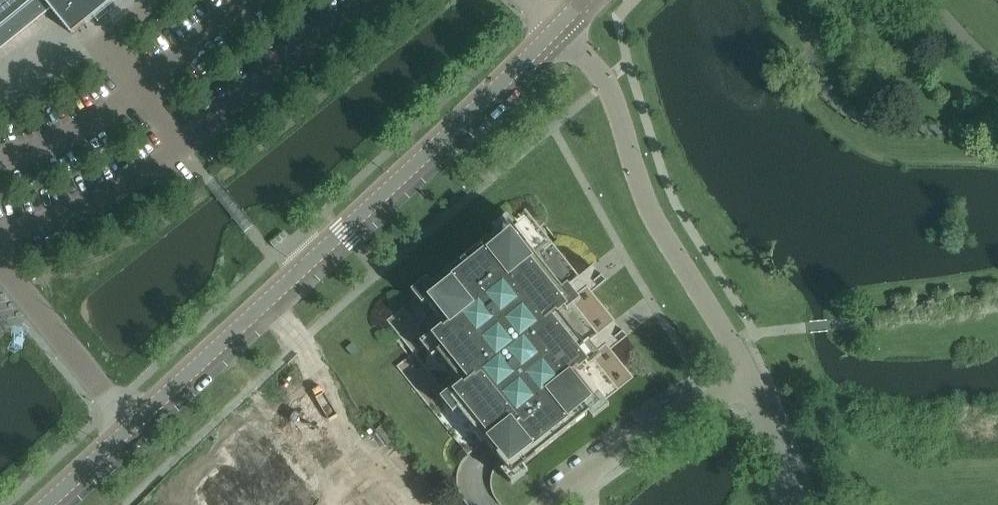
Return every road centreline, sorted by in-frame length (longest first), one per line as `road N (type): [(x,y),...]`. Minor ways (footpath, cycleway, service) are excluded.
road 1 (residential): [(44,504),(563,28)]
road 2 (residential): [(750,385),(652,218),(596,67),(563,28)]
road 3 (residential): [(593,472),(650,428),(750,385)]
road 4 (residential): [(796,504),(750,385)]

